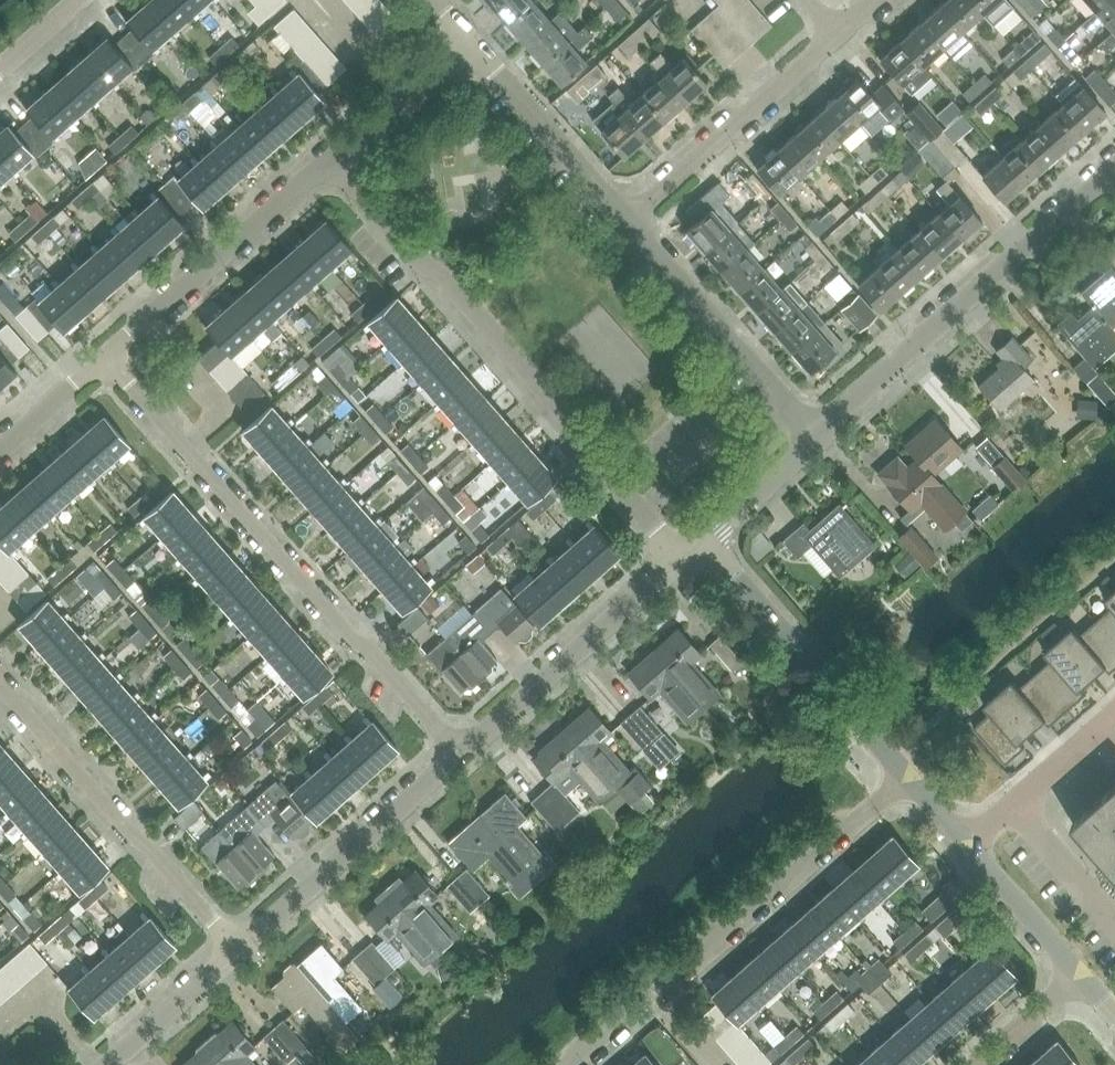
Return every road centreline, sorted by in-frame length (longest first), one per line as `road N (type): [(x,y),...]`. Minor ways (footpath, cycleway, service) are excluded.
road 1 (residential): [(681,559),(325,161)]
road 2 (residential): [(111,356),(461,754)]
road 3 (residential): [(592,1064),(909,785)]
road 4 (residential): [(819,435),(1114,180)]
road 5 (residential): [(0,681),(237,949)]
road 6 (residential): [(909,785),(708,544)]
road 7 (residential): [(237,949),(461,754)]
road 8 (residential): [(461,754),(681,559)]
road 9 (residential): [(111,356),(325,161)]
road 10 (residential): [(819,435),(631,220)]
road 11 (residential): [(631,220),(834,40)]
road 12 (residential): [(631,220),(465,36)]
road 13 (residential): [(325,161),(465,36)]
road 14 (residential): [(1080,979),(967,846)]
road 15 (residential): [(108,1064),(237,949)]
road 16 (residential): [(708,544),(819,435)]
road 17 (residential): [(1017,802),(1114,919)]
road 18 (residential): [(0,456),(111,356)]
road 19 (residential): [(1114,717),(1017,802)]
road 20 (residential): [(984,1064),(1080,979)]

